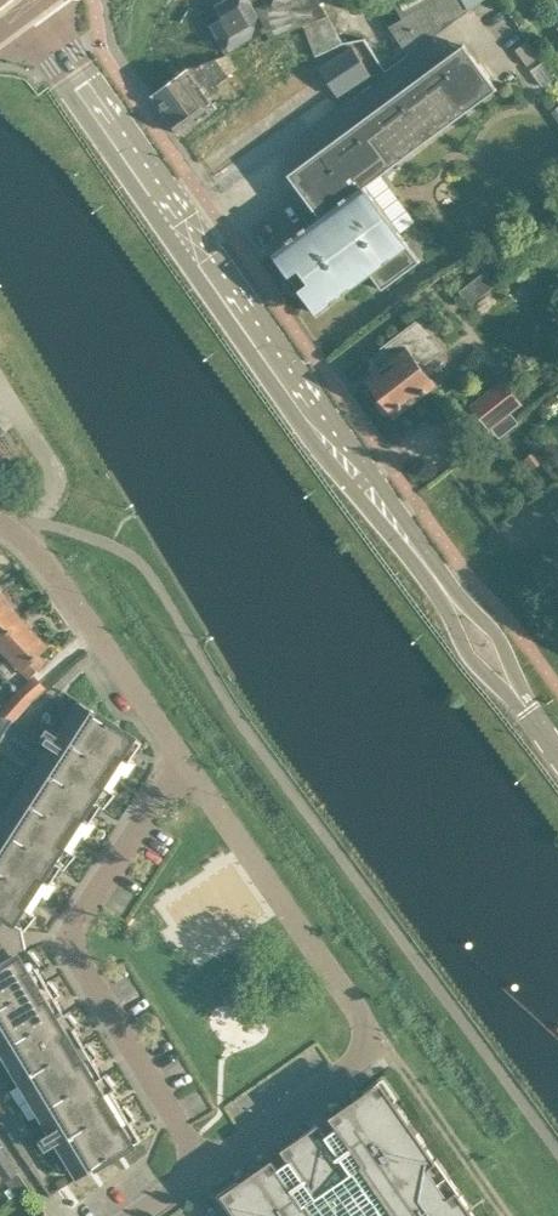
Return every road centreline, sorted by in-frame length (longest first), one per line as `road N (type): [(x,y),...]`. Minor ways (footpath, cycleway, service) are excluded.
road 1 (tertiary): [(30,10),(436,577)]
road 2 (residential): [(204,1164),(69,944),(73,925),(182,754)]
road 3 (residential): [(381,1047),(182,754)]
road 4 (residential): [(182,754),(59,578),(22,533),(0,520)]
road 5 (residential): [(204,1164),(381,1047)]
road 6 (residential): [(507,1215),(381,1047)]
road 7 (tertiary): [(528,709),(504,642),(436,577)]
road 8 (tertiary): [(436,577),(471,659),(528,709)]

